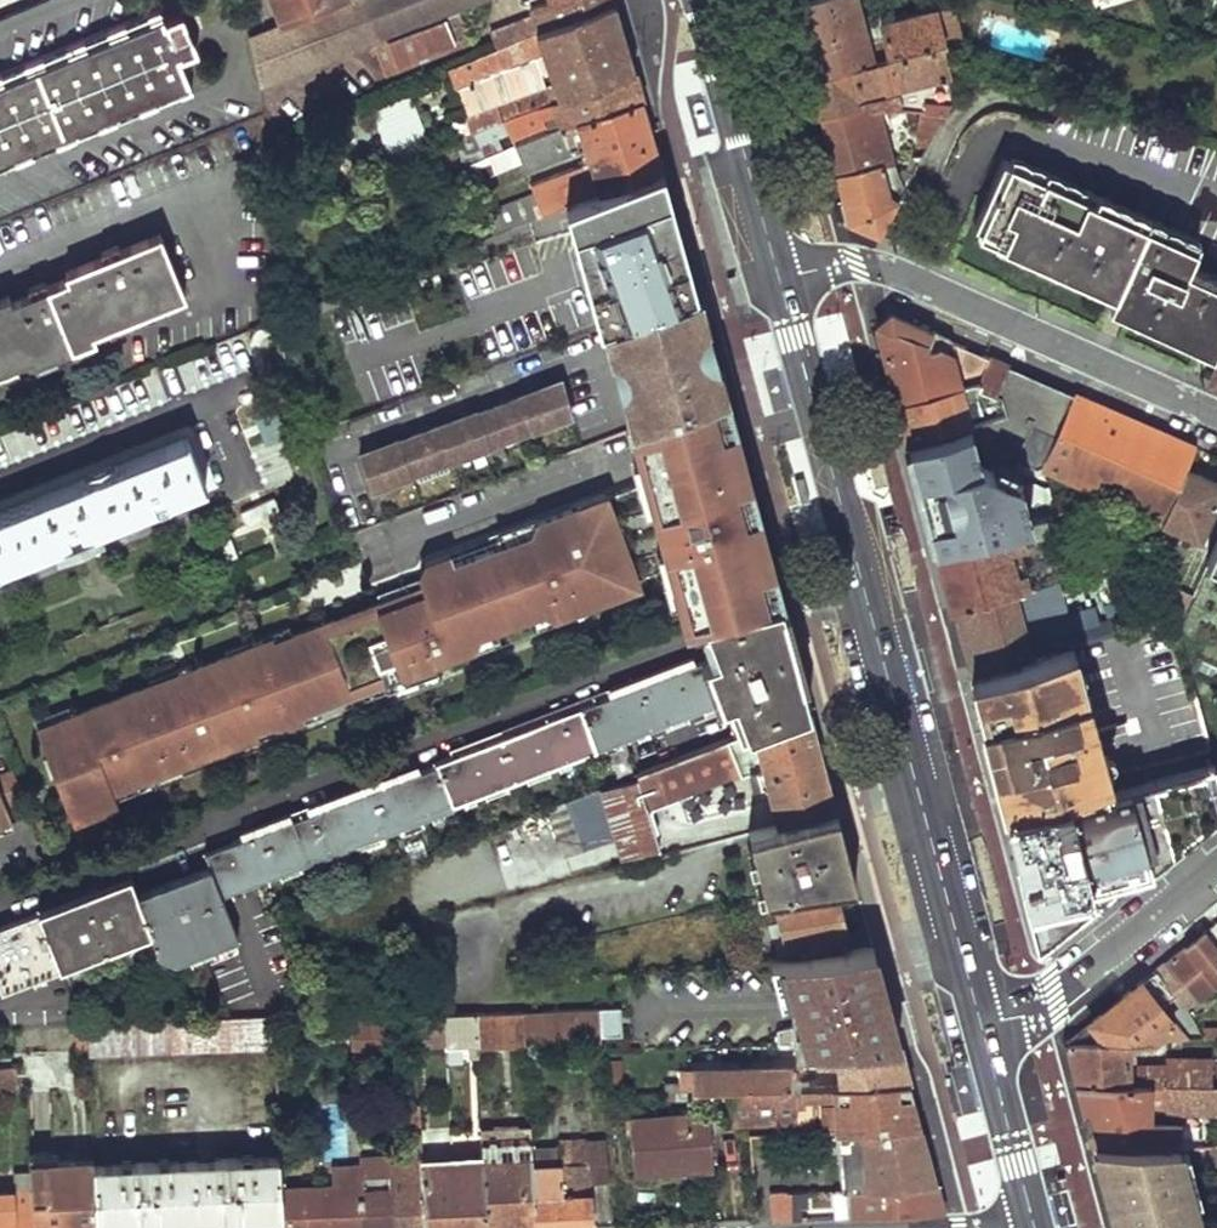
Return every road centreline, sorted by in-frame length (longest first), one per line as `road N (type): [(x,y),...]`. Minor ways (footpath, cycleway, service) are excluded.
road 1 (secondary): [(981,1027),(913,797),(780,278)]
road 2 (tertiary): [(1216,415),(895,273),(837,265),(780,278)]
road 3 (secondary): [(780,278),(701,0)]
road 4 (residential): [(981,1027),(1035,1009),(1216,866)]
road 5 (secondary): [(1033,1220),(981,1027)]

